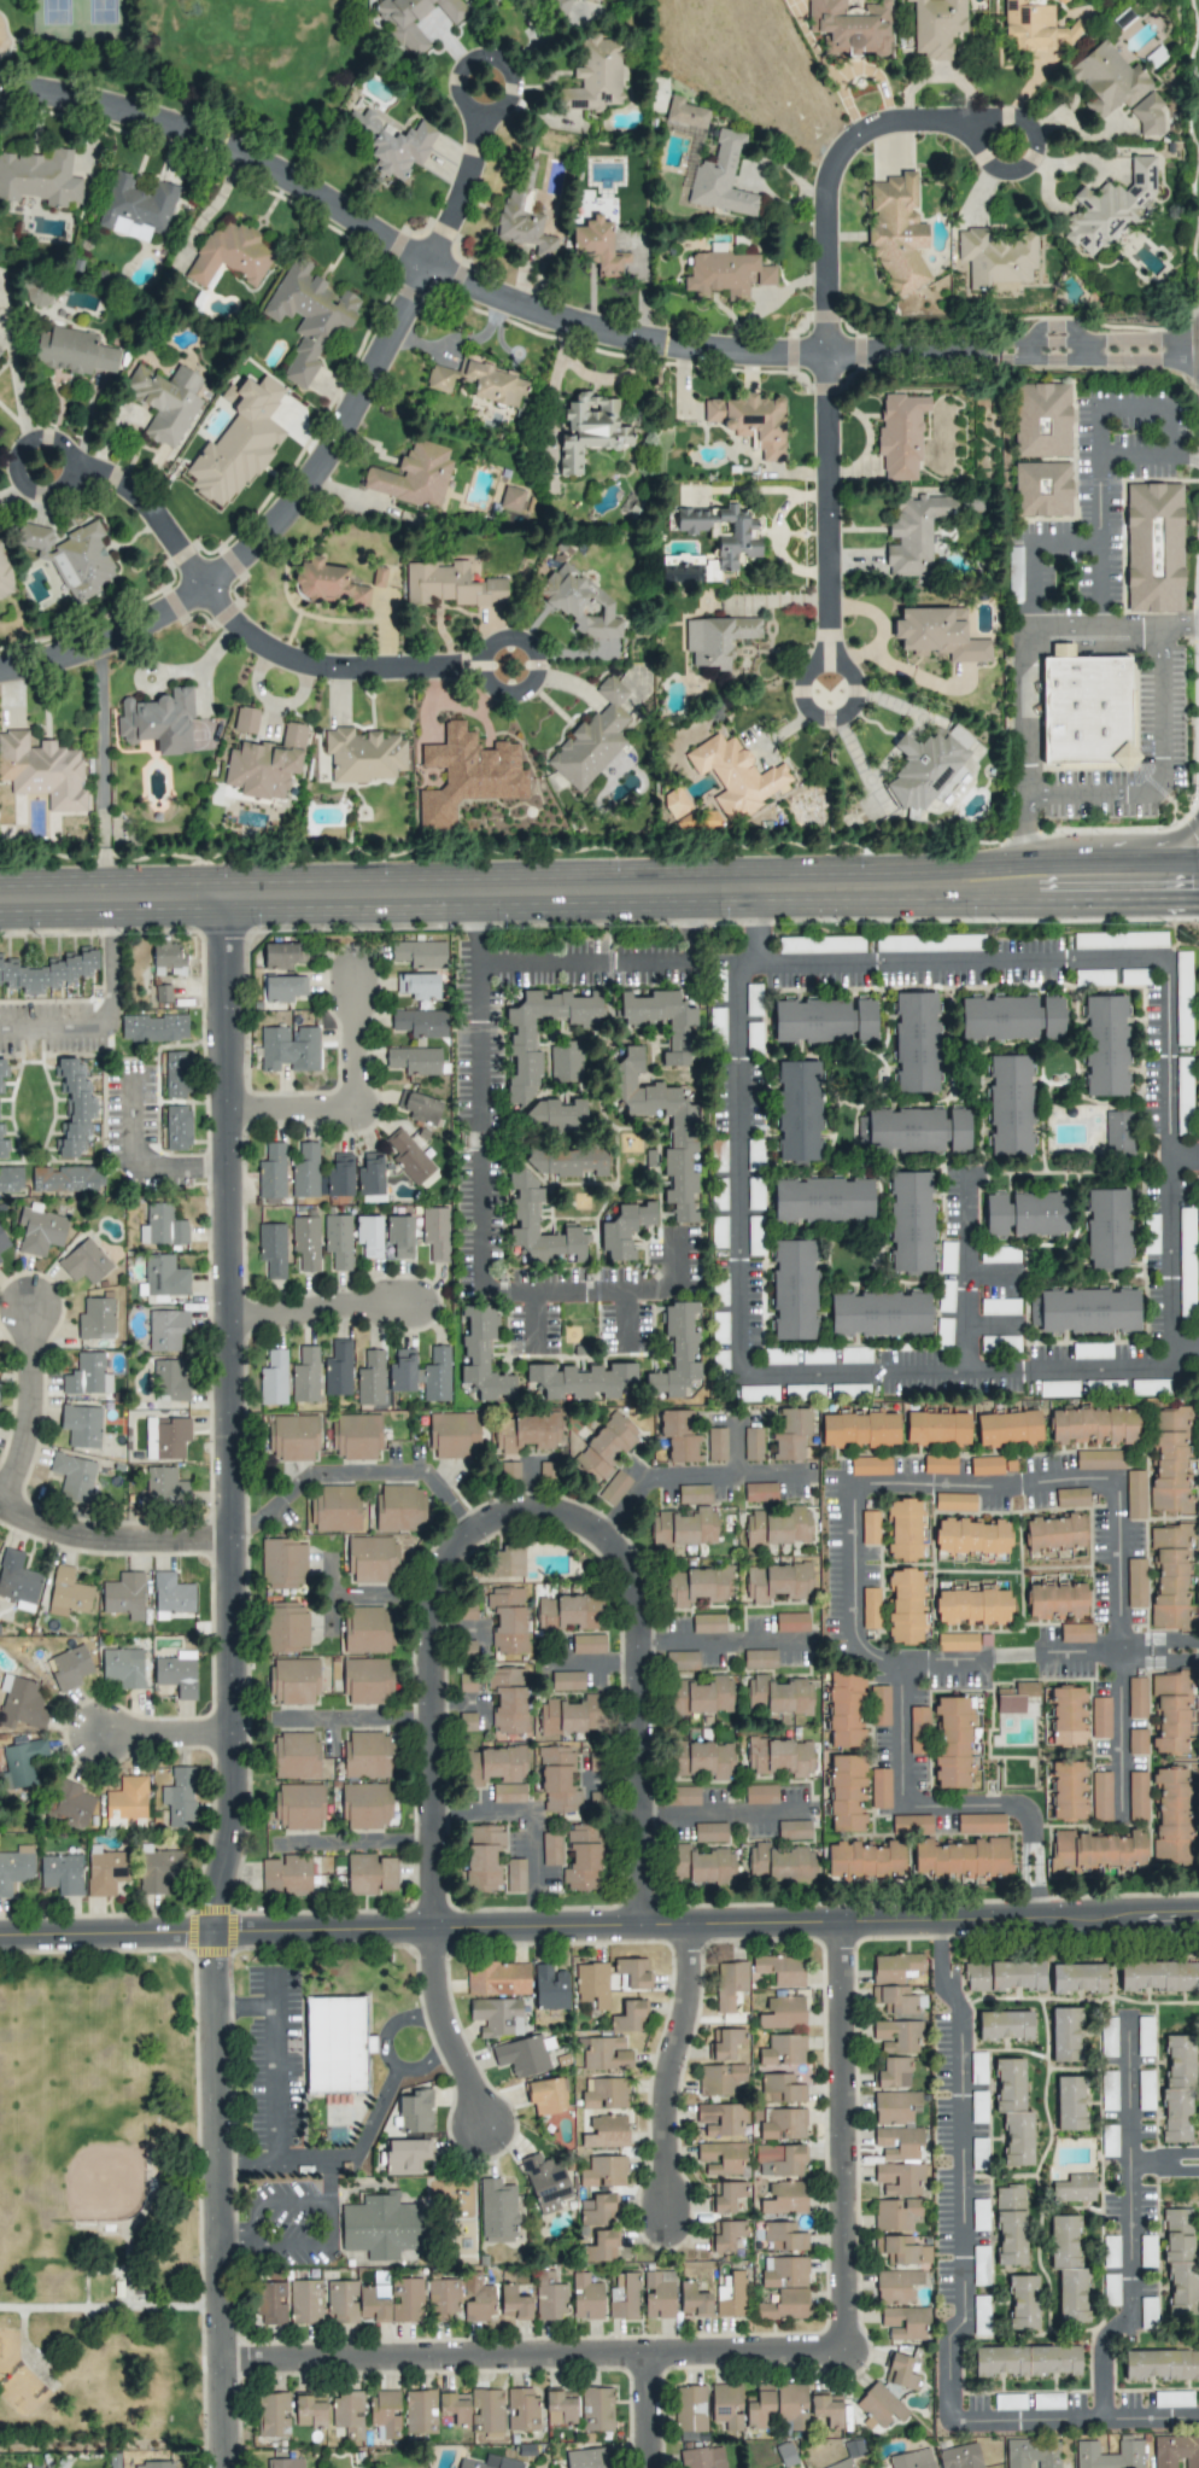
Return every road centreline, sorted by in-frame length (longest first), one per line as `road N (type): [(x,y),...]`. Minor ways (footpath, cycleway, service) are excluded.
road 1 (residential): [(228,893),(236,1787),(218,1906),(226,2467)]
road 2 (residential): [(1198,356),(743,360),(625,346),(455,292),(191,150),(83,115),(0,100)]
road 3 (residential): [(0,1938),(1198,1918)]
road 4 (secondary): [(104,895),(1198,885)]
road 5 (residential): [(435,1931),(431,1593),(460,1539),(490,1518),(532,1509),(592,1529),(630,1579),(641,1927)]
road 6 (residential): [(848,2351),(224,2359)]
road 7 (residential): [(0,670),(74,652),(158,613),(251,544),(317,457),(410,272)]
road 8 (residential): [(843,1924),(848,2351)]
road 9 (residential): [(811,360),(809,197),(821,163),(852,136),(884,128),(947,127),(989,148)]
road 10 (residential): [(811,360),(819,700)]
road 11 (residential): [(193,591),(236,641),(304,672),(499,673)]
road 12 (residential): [(684,1927),(690,2001),(667,2110),(666,2216)]
road 13 (residential): [(229,1098),(346,1093),(355,1075),(352,962)]
road 14 (residential): [(0,1497),(87,1530),(234,1534)]
road 15 (residential): [(193,591),(119,498),(74,477),(30,472)]
road 16 (residential): [(435,1931),(450,2031),(486,2125)]
road 17 (residential): [(2,1499),(30,1420),(33,1305)]
road 18 (residential): [(410,272),(444,193),(466,97)]
road 19 (residential): [(416,1299),(232,1312)]
road 20 (secondary): [(1198,816),(1180,836),(1076,886)]
road 21 (residential): [(106,1734),(235,1731)]

